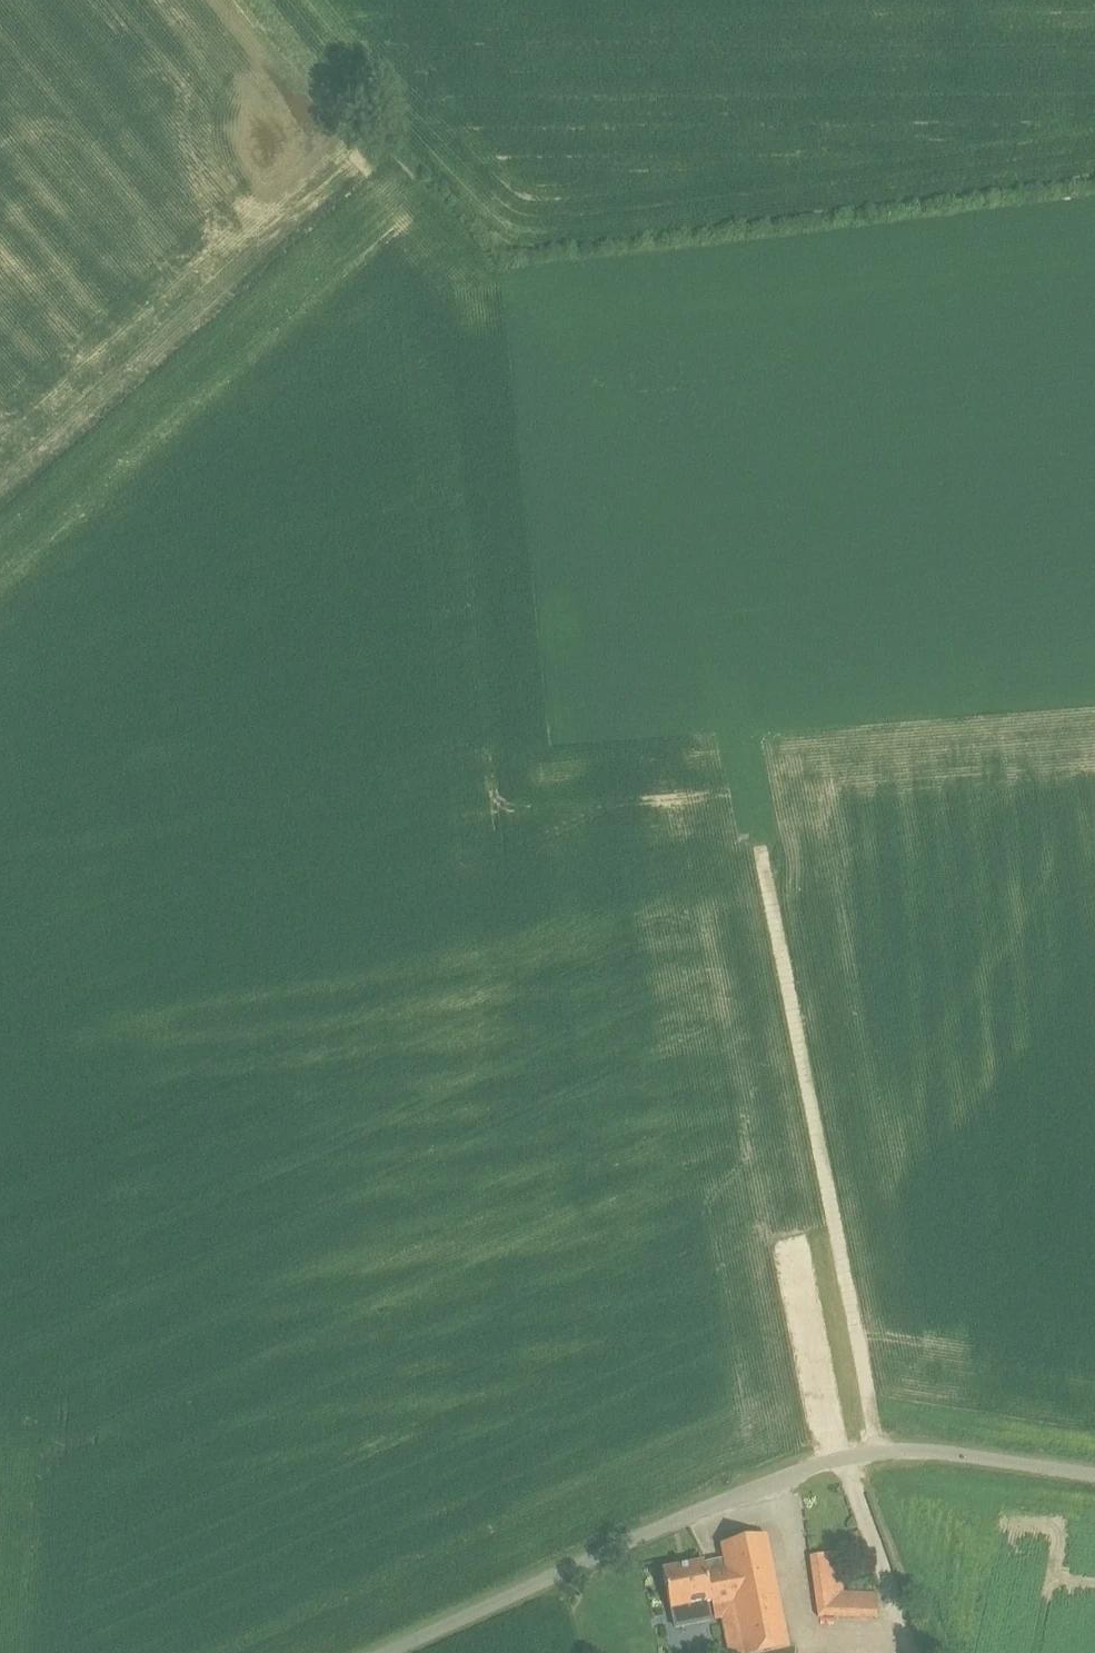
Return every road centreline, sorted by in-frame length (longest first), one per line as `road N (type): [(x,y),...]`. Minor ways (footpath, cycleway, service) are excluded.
road 1 (unclassified): [(387,1652),(603,1550),(847,1458),(916,1454),(1094,1476)]

